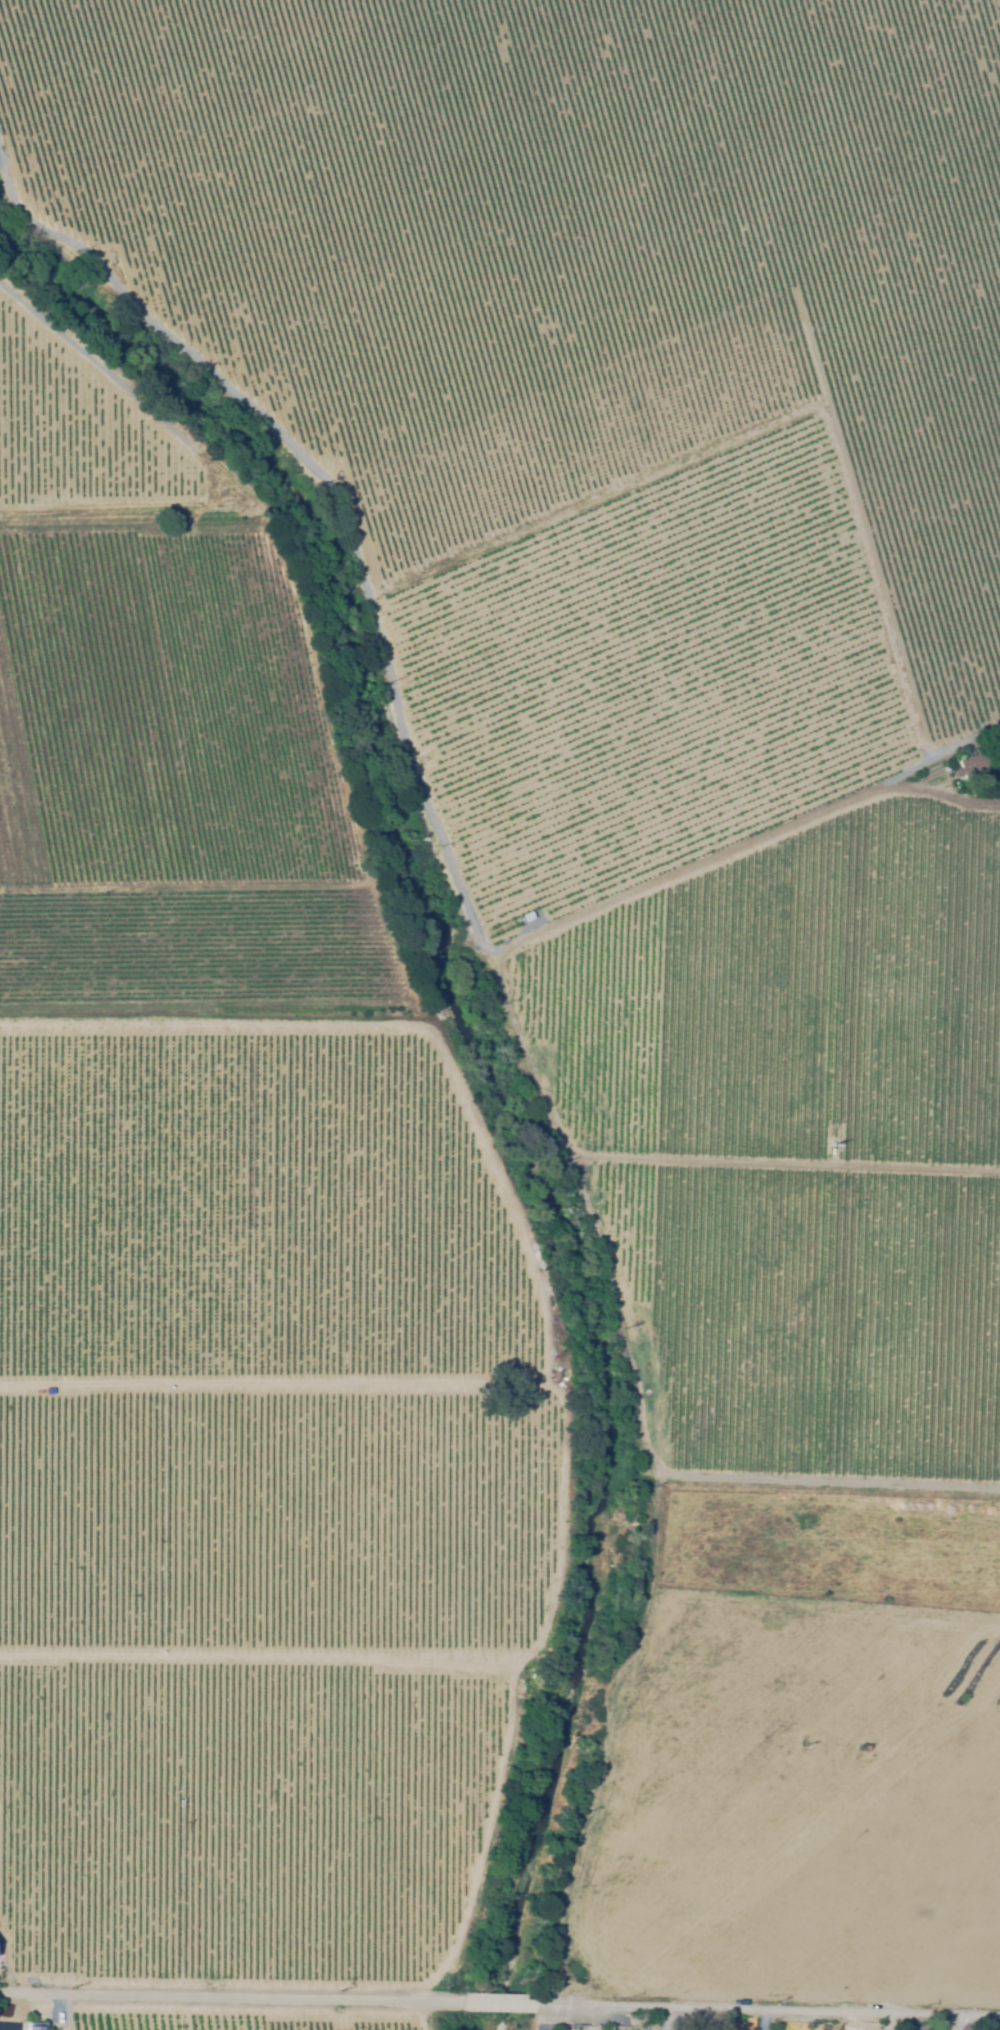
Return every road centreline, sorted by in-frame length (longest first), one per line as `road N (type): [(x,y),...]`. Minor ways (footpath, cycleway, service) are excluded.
road 1 (residential): [(0,1997),(999,2019)]
road 2 (residential): [(999,726),(888,787)]

